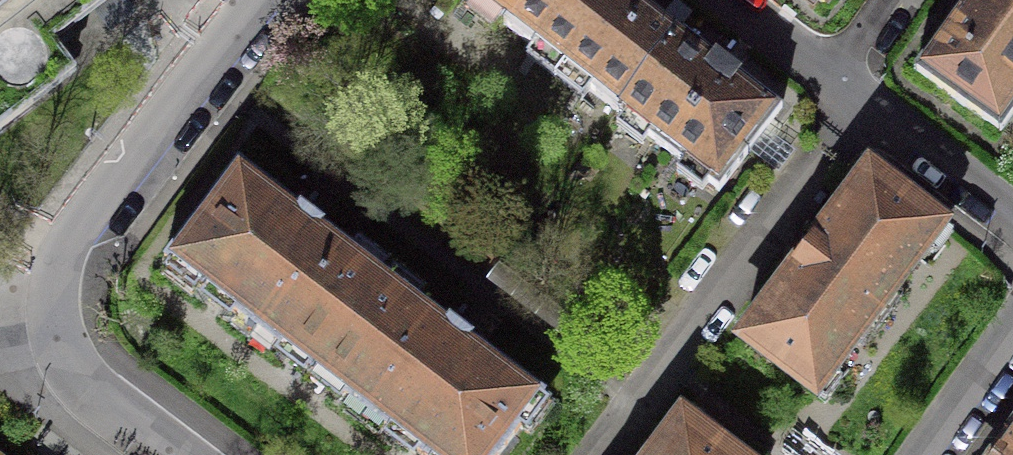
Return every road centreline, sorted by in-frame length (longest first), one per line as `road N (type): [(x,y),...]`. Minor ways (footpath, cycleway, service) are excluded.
road 1 (residential): [(173,454),(75,376),(58,340),(52,292),(78,222),(259,0)]
road 2 (residential): [(729,0),(1012,216)]
road 3 (residential): [(933,454),(1012,340)]

